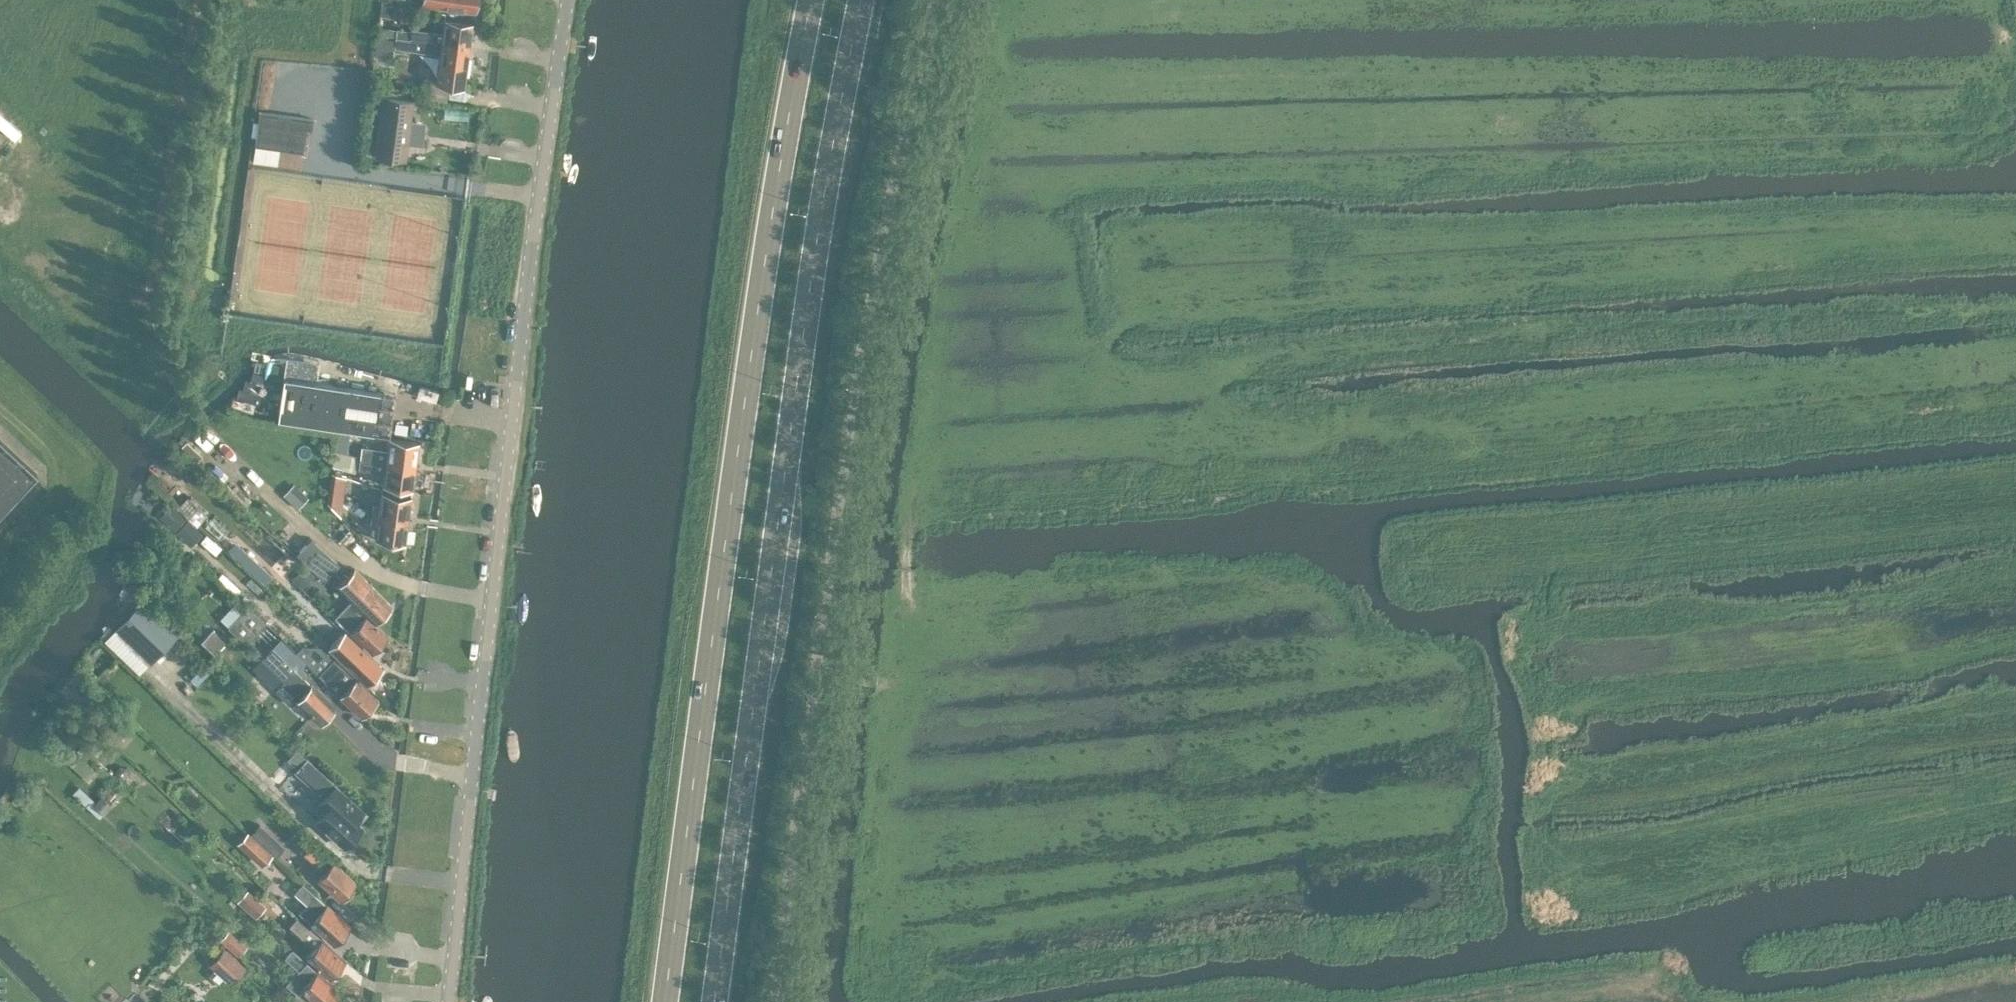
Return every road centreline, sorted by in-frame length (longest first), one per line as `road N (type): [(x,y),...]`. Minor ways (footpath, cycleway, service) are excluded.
road 1 (trunk): [(715,1001),(788,440),(862,0)]
road 2 (trunk): [(812,0),(739,437),(665,1001)]
road 3 (unclassified): [(447,1001),(570,0)]

